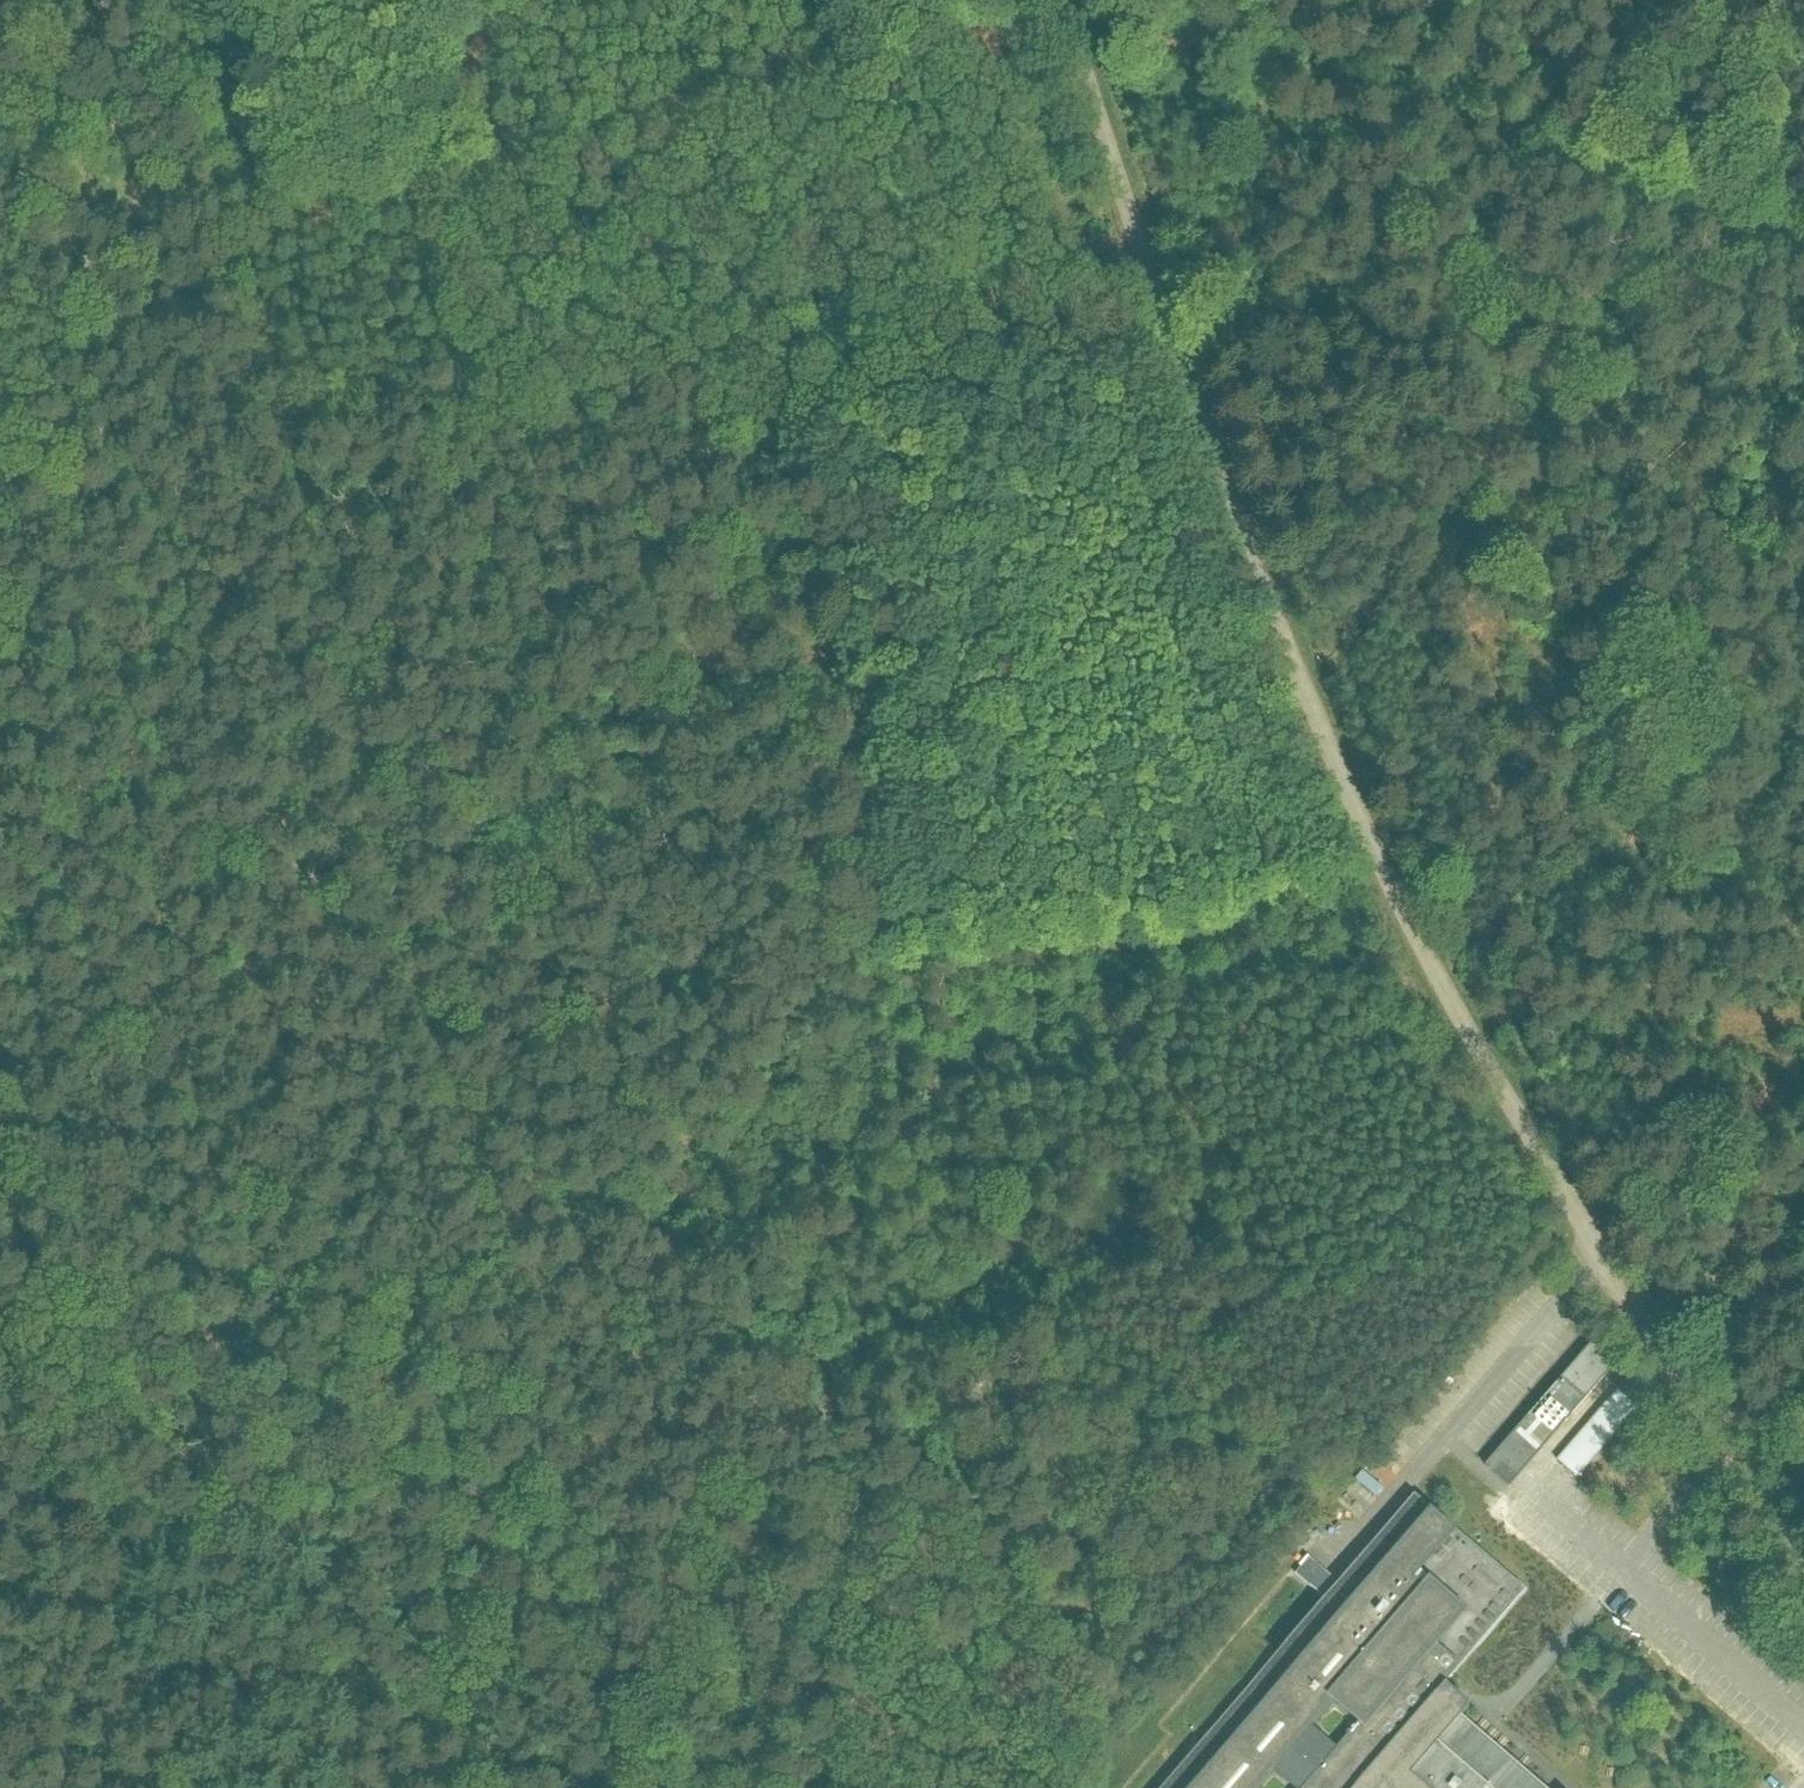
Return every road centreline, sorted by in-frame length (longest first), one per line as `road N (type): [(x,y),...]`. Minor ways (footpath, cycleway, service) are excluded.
road 1 (unclassified): [(1061,0),(1177,351),(1355,810),(1533,1145),(1803,1566)]
road 2 (track): [(493,176),(1067,23),(1118,21),(1201,38),(1661,176),(1803,247)]
road 3 (track): [(168,275),(101,357),(12,443),(0,529)]
road 4 (track): [(206,0),(259,239)]
road 5 (track): [(259,239),(493,176)]

